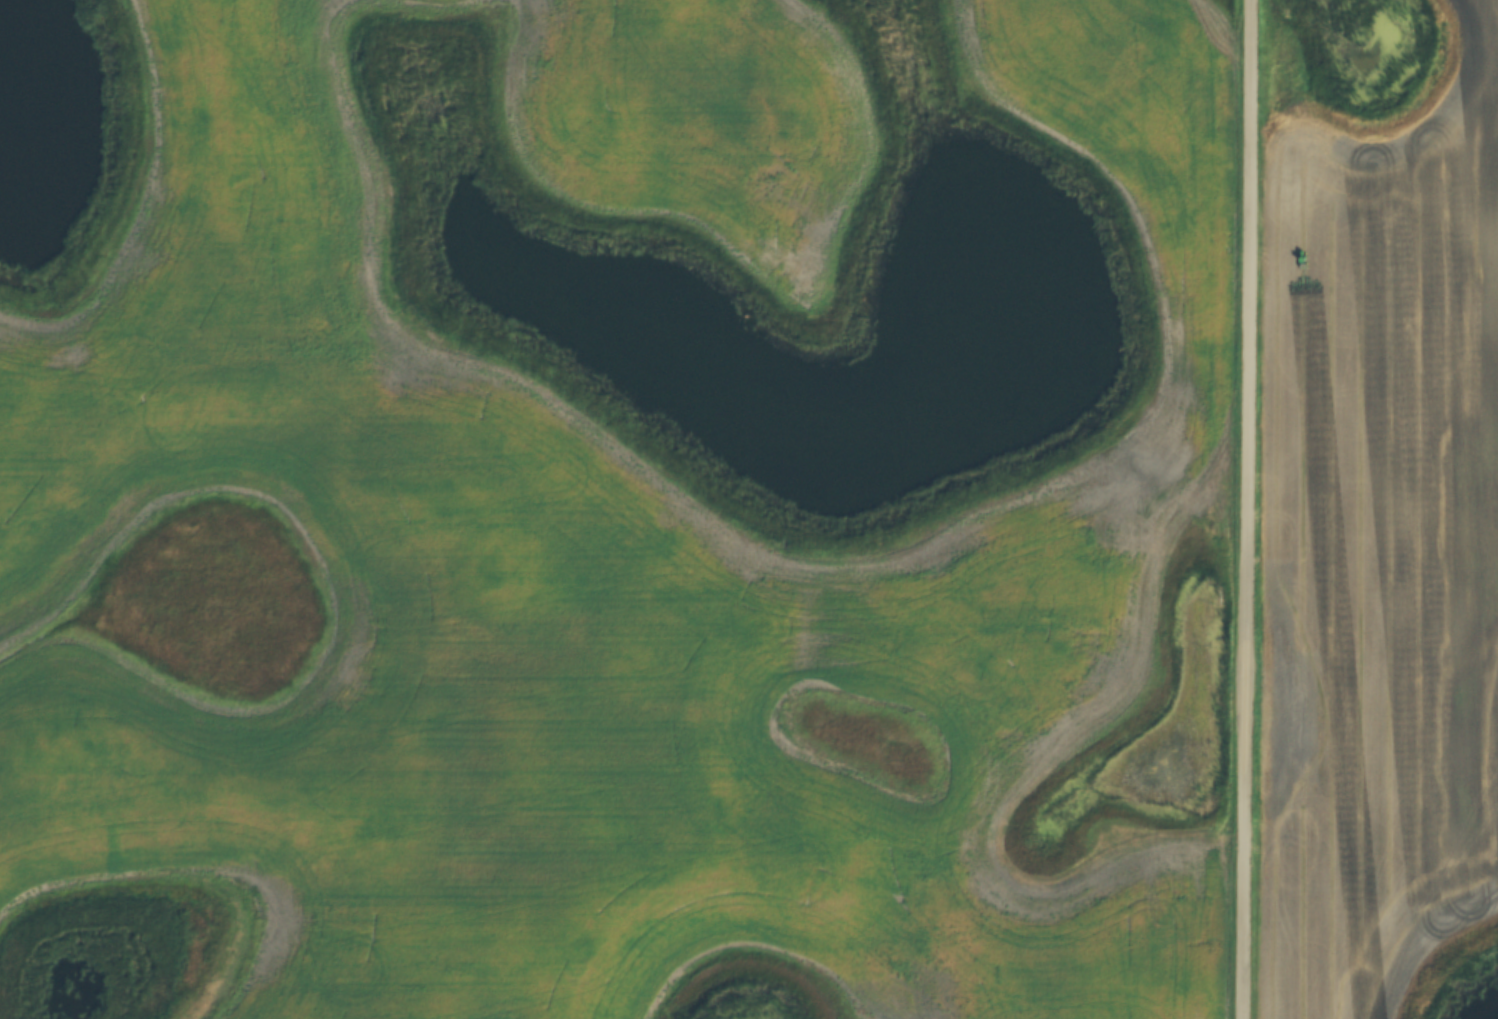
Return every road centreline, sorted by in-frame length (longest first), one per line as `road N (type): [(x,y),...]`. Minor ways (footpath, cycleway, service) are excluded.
road 1 (residential): [(1253,1018),(1260,0)]

